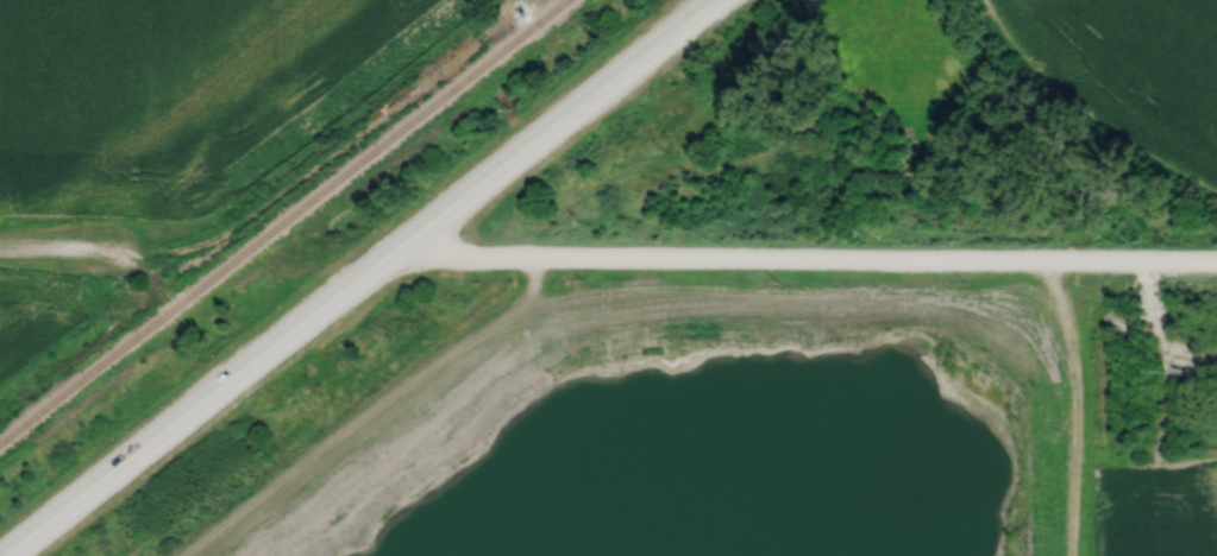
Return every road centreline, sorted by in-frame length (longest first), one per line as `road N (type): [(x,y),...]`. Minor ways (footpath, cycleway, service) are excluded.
road 1 (residential): [(418,229),(453,258),(1216,266)]
road 2 (primary): [(1,555),(418,229)]
road 3 (primary): [(418,229),(710,0)]
road 4 (residential): [(0,246),(149,248)]

